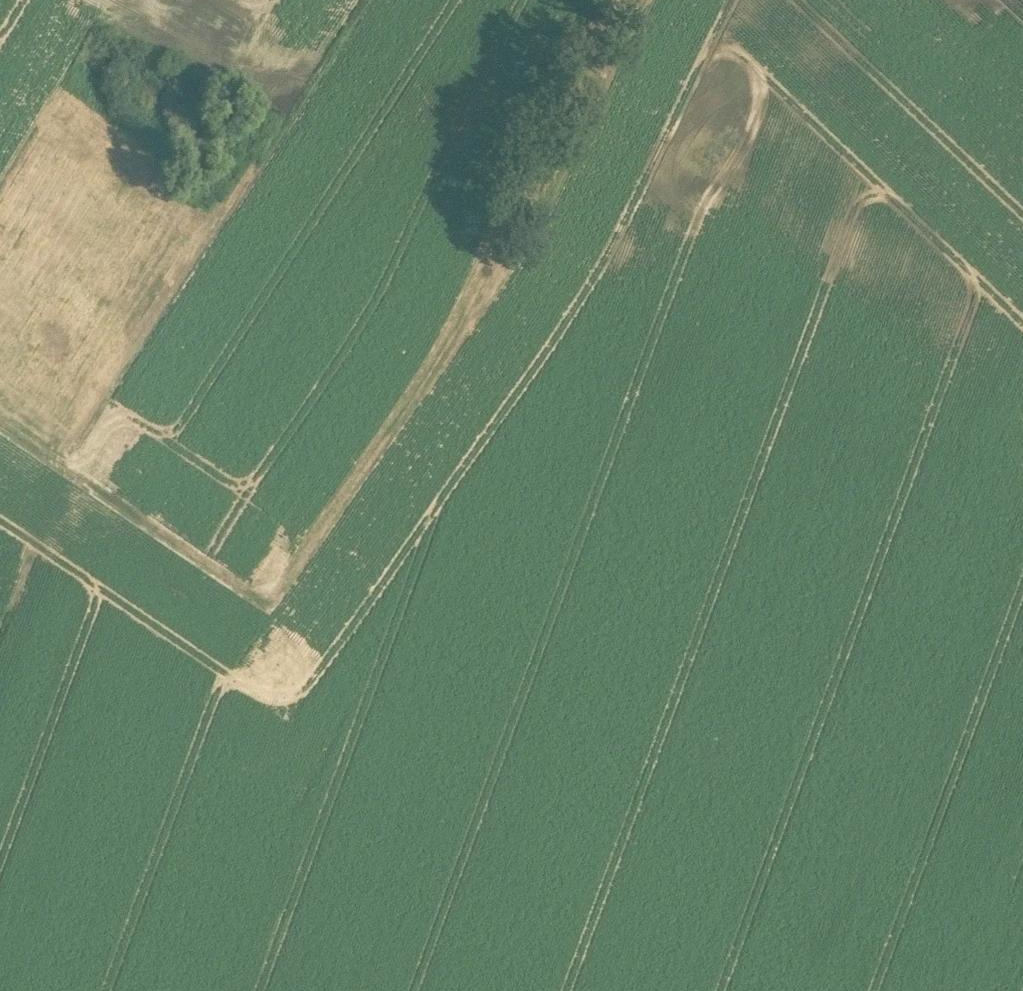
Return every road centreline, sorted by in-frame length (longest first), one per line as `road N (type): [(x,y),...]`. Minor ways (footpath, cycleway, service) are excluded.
road 1 (track): [(632,0),(457,349),(272,605),(0,428)]

